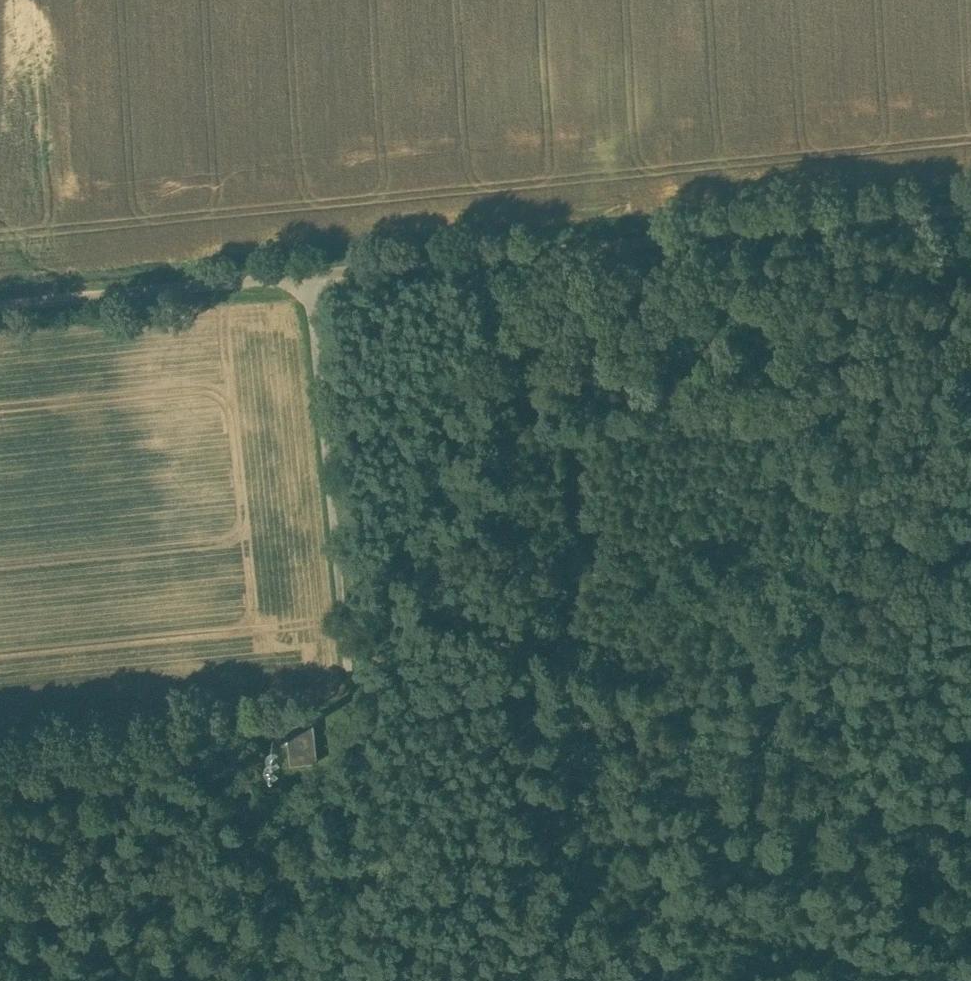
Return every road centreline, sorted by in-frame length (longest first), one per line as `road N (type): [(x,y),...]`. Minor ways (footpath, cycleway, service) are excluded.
road 1 (unclassified): [(0,302),(970,200)]
road 2 (track): [(961,980),(916,789),(929,774),(896,647),(872,630),(353,693)]
road 3 (track): [(916,789),(355,865)]
road 4 (track): [(353,693),(309,269)]

